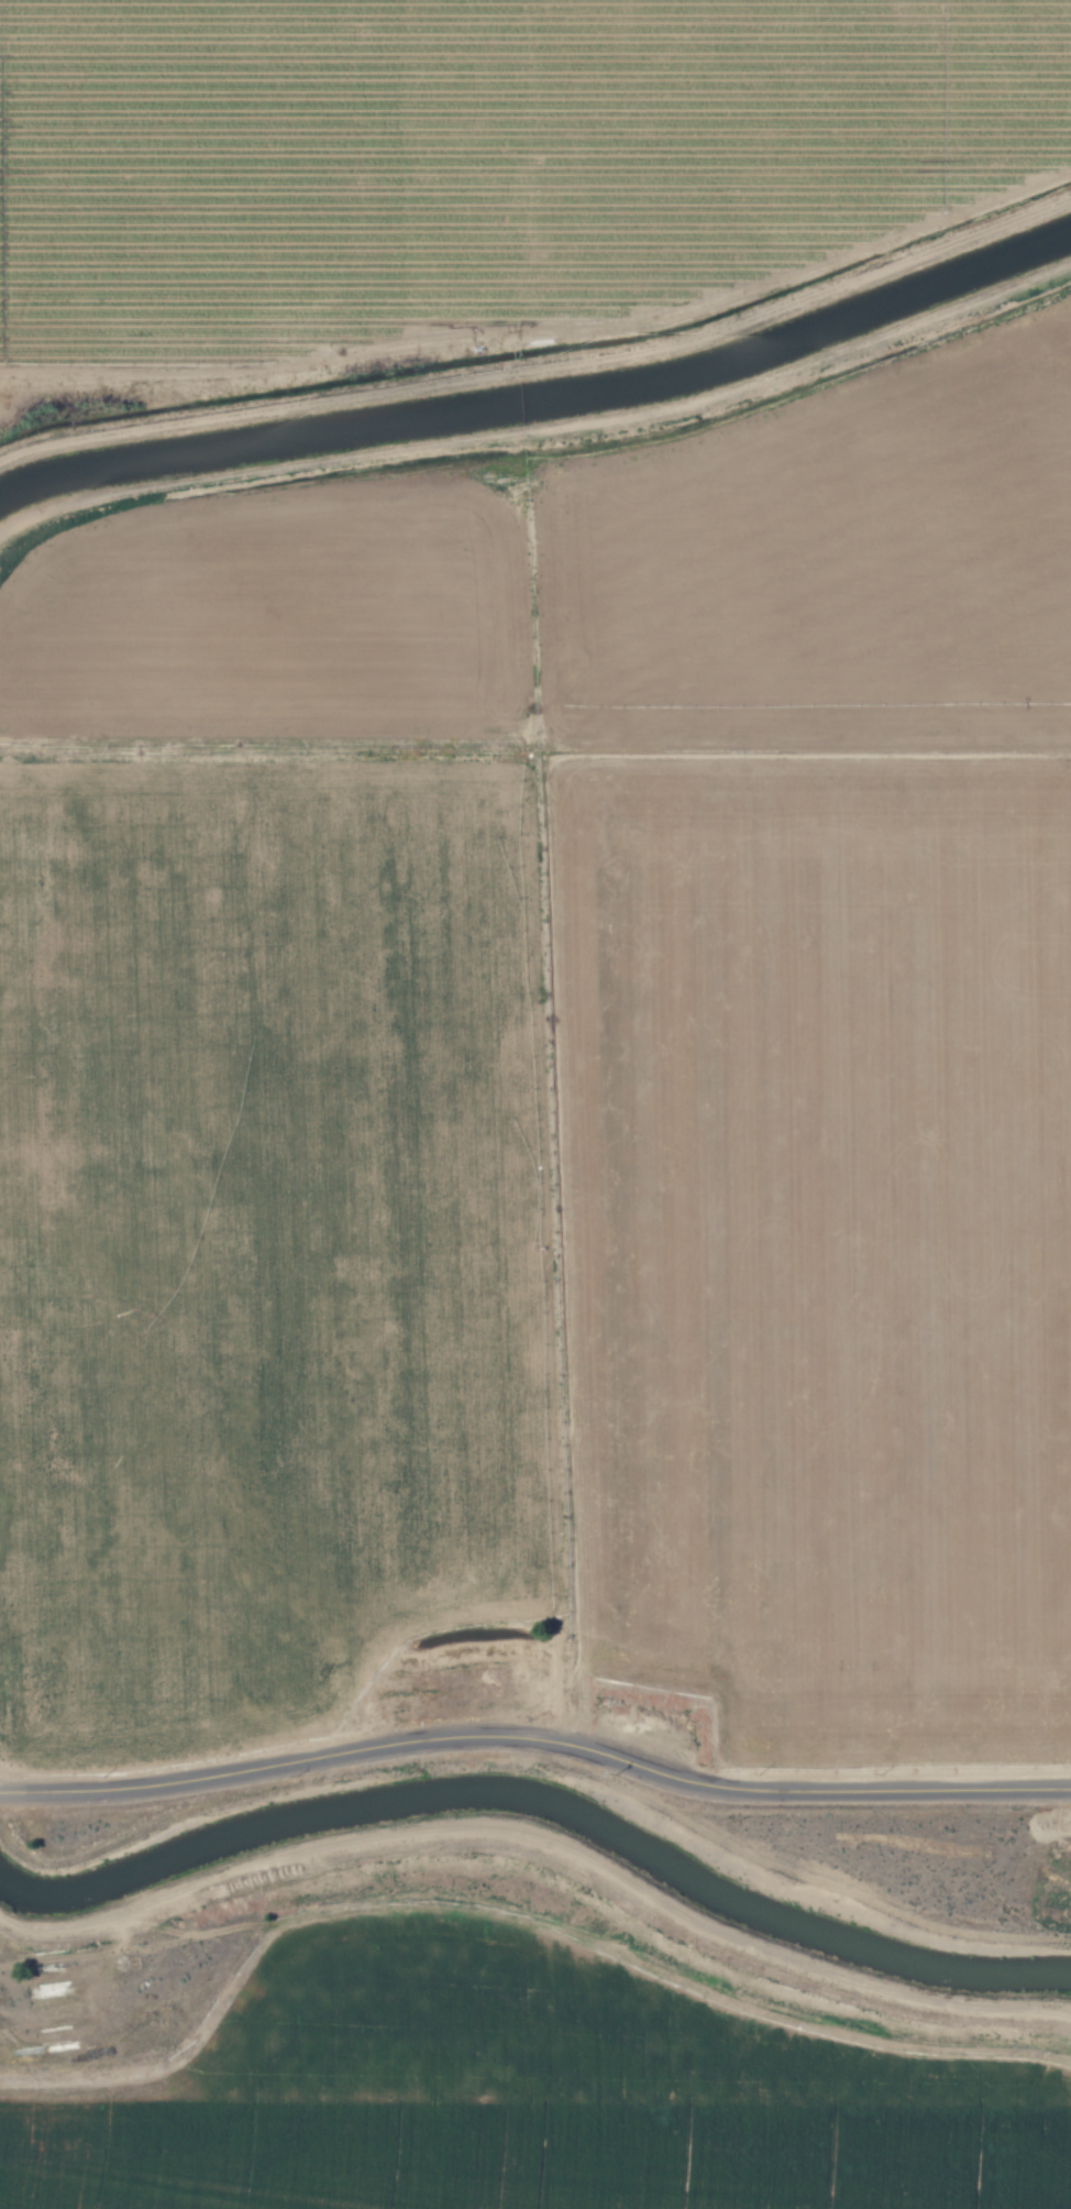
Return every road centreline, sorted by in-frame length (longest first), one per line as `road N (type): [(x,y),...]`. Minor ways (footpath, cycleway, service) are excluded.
road 1 (tertiary): [(0,1791),(88,1794),(435,1738),(515,1735),(587,1748),(703,1788),(752,1793),(1070,1791)]

